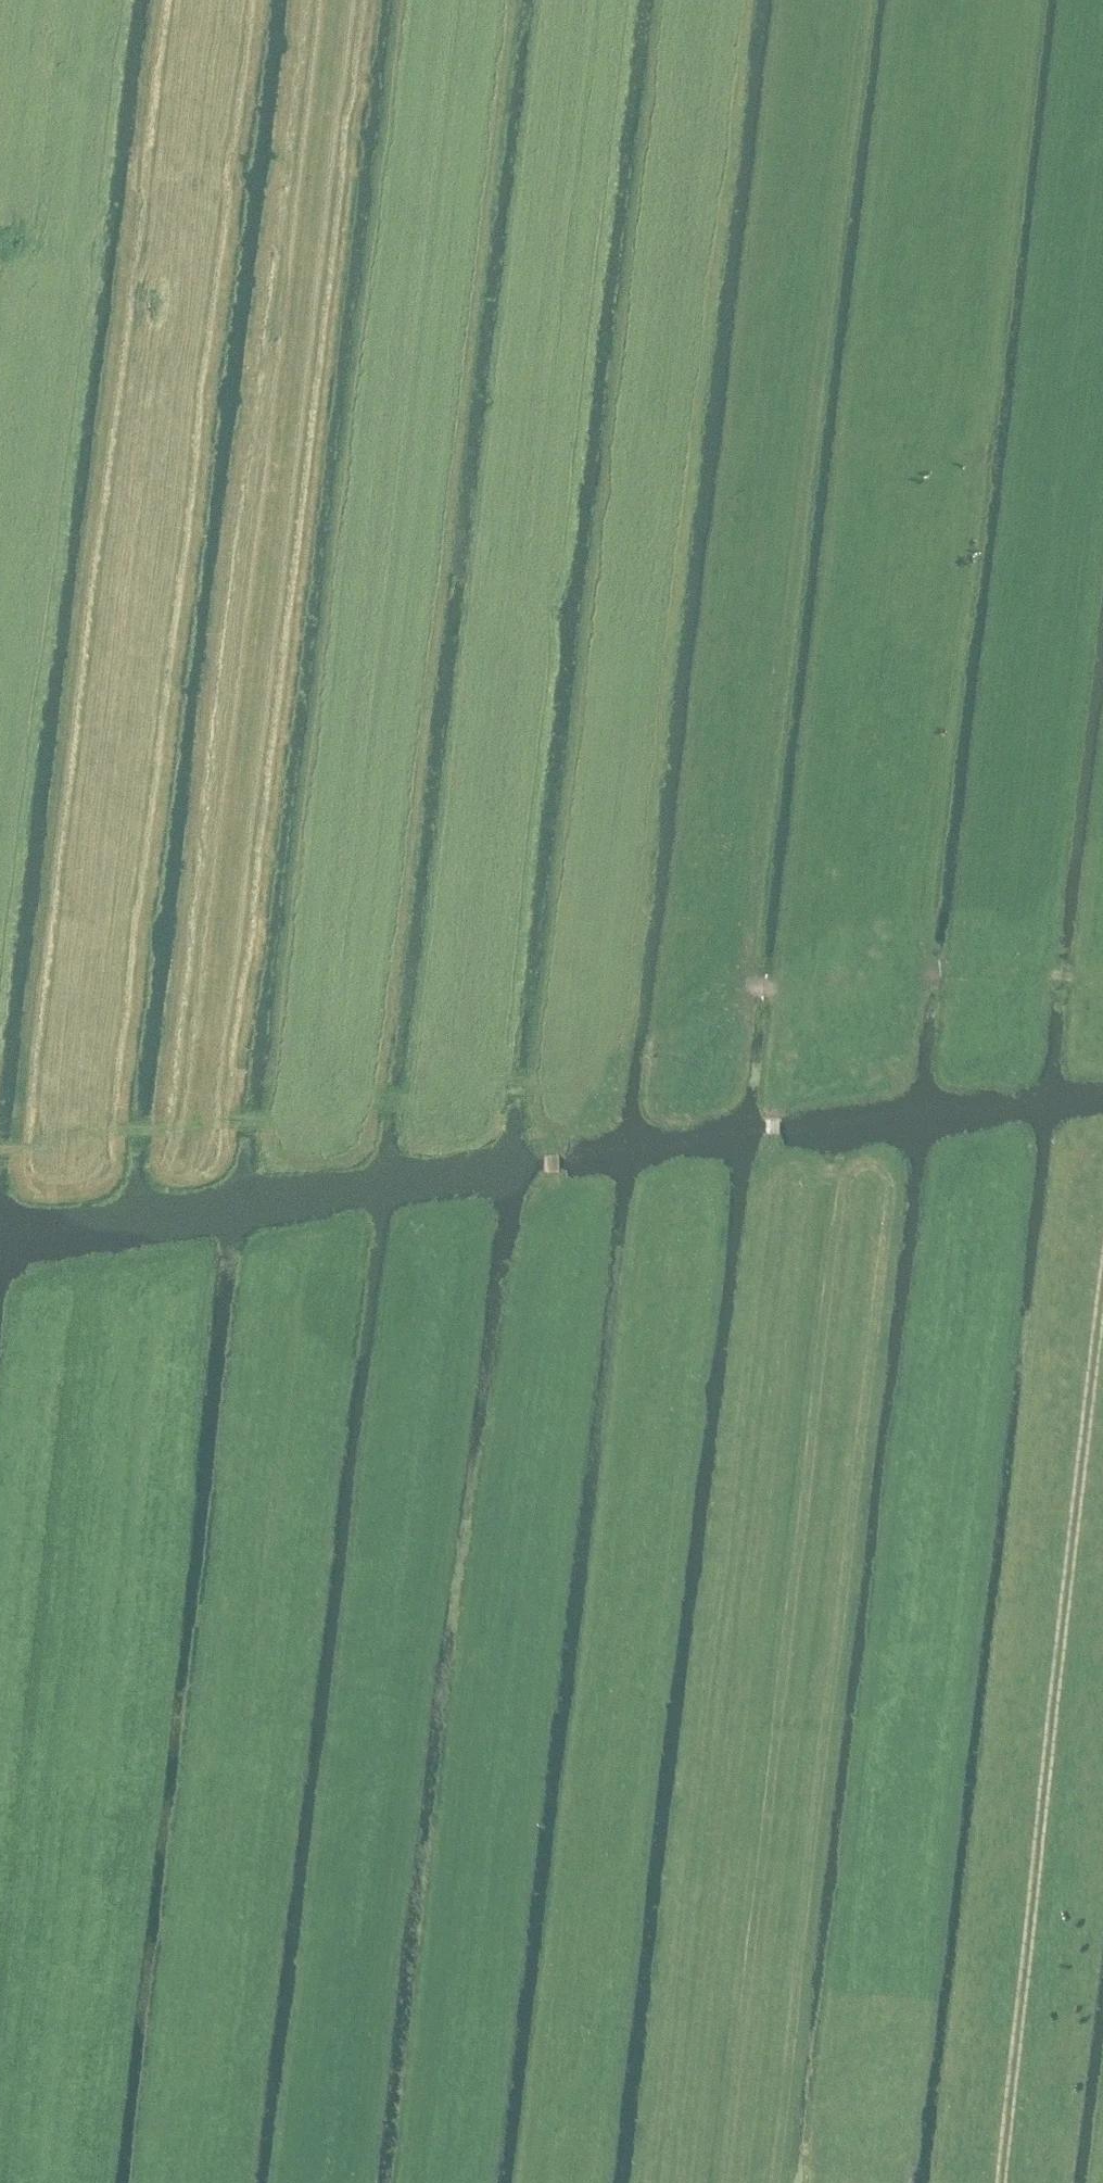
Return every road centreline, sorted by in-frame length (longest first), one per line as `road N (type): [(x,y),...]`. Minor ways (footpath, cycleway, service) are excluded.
road 1 (track): [(1001,2182),(1102,1315)]
road 2 (track): [(1102,995),(1078,964),(846,973),(878,750)]
road 3 (track): [(846,973),(753,984),(729,977),(741,855)]

